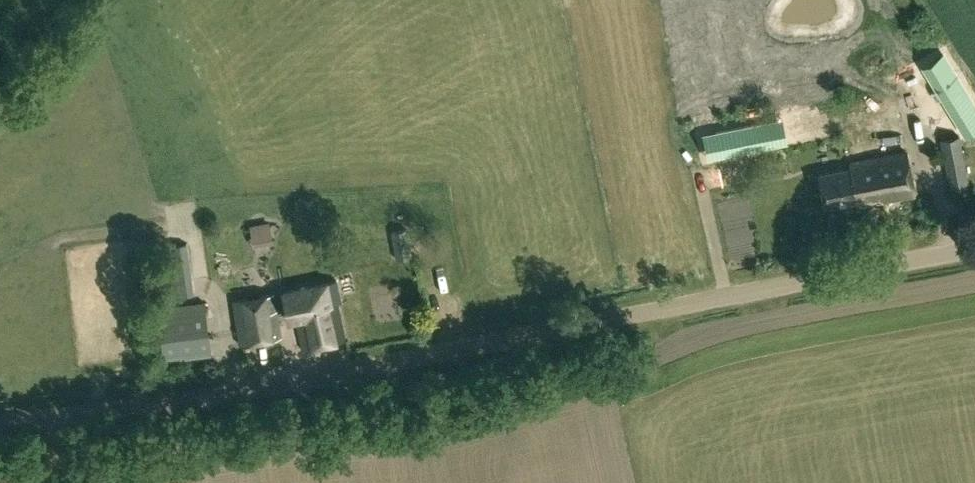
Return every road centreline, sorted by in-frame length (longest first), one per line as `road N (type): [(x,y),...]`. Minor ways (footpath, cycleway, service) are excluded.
road 1 (unclassified): [(0,421),(347,377),(974,250)]

